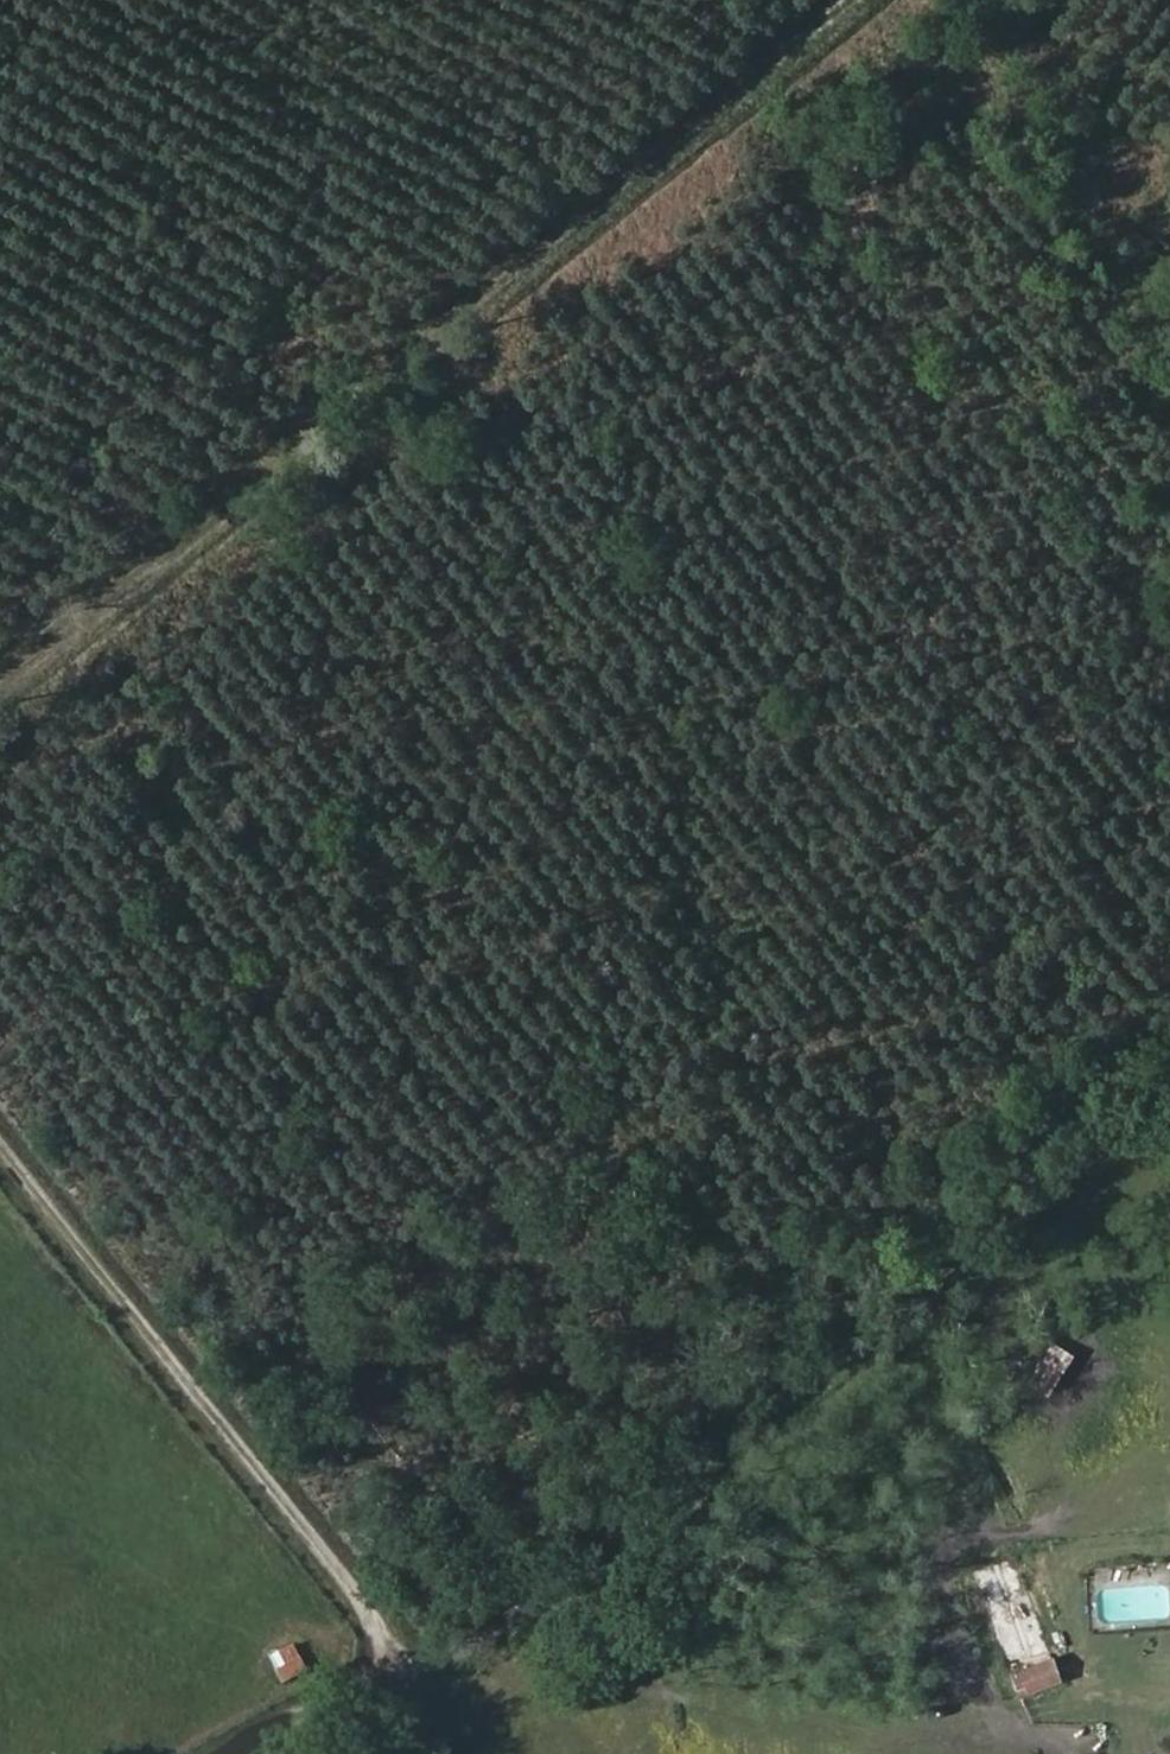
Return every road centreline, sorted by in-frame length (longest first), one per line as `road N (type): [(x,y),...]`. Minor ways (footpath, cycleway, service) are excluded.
road 1 (track): [(407,1649),(602,1555),(776,1384),(988,1246),(1169,1070)]
road 2 (track): [(0,1159),(407,1649)]
road 3 (track): [(407,1649),(221,1753)]

